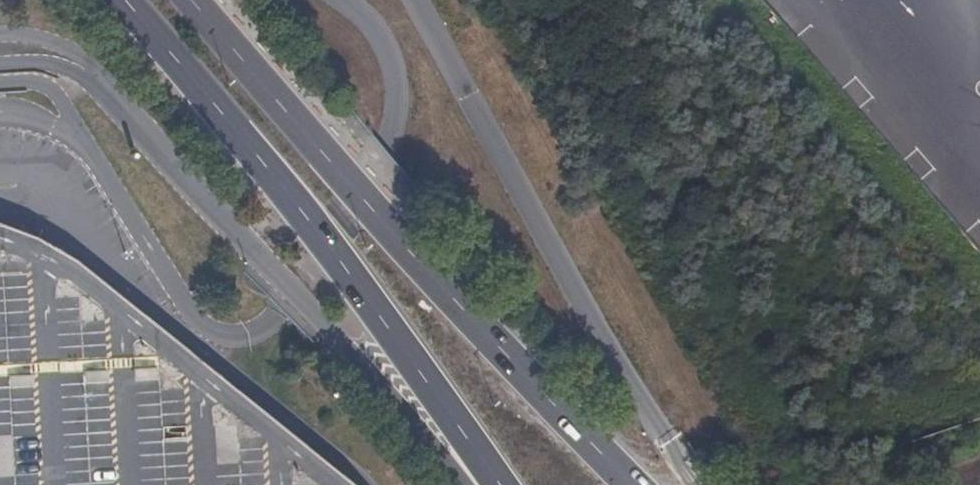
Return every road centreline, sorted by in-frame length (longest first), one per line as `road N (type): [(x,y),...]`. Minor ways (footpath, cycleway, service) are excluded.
road 1 (primary): [(631,484),(416,260),(189,0)]
road 2 (primary): [(120,0),(357,288),(496,484)]

